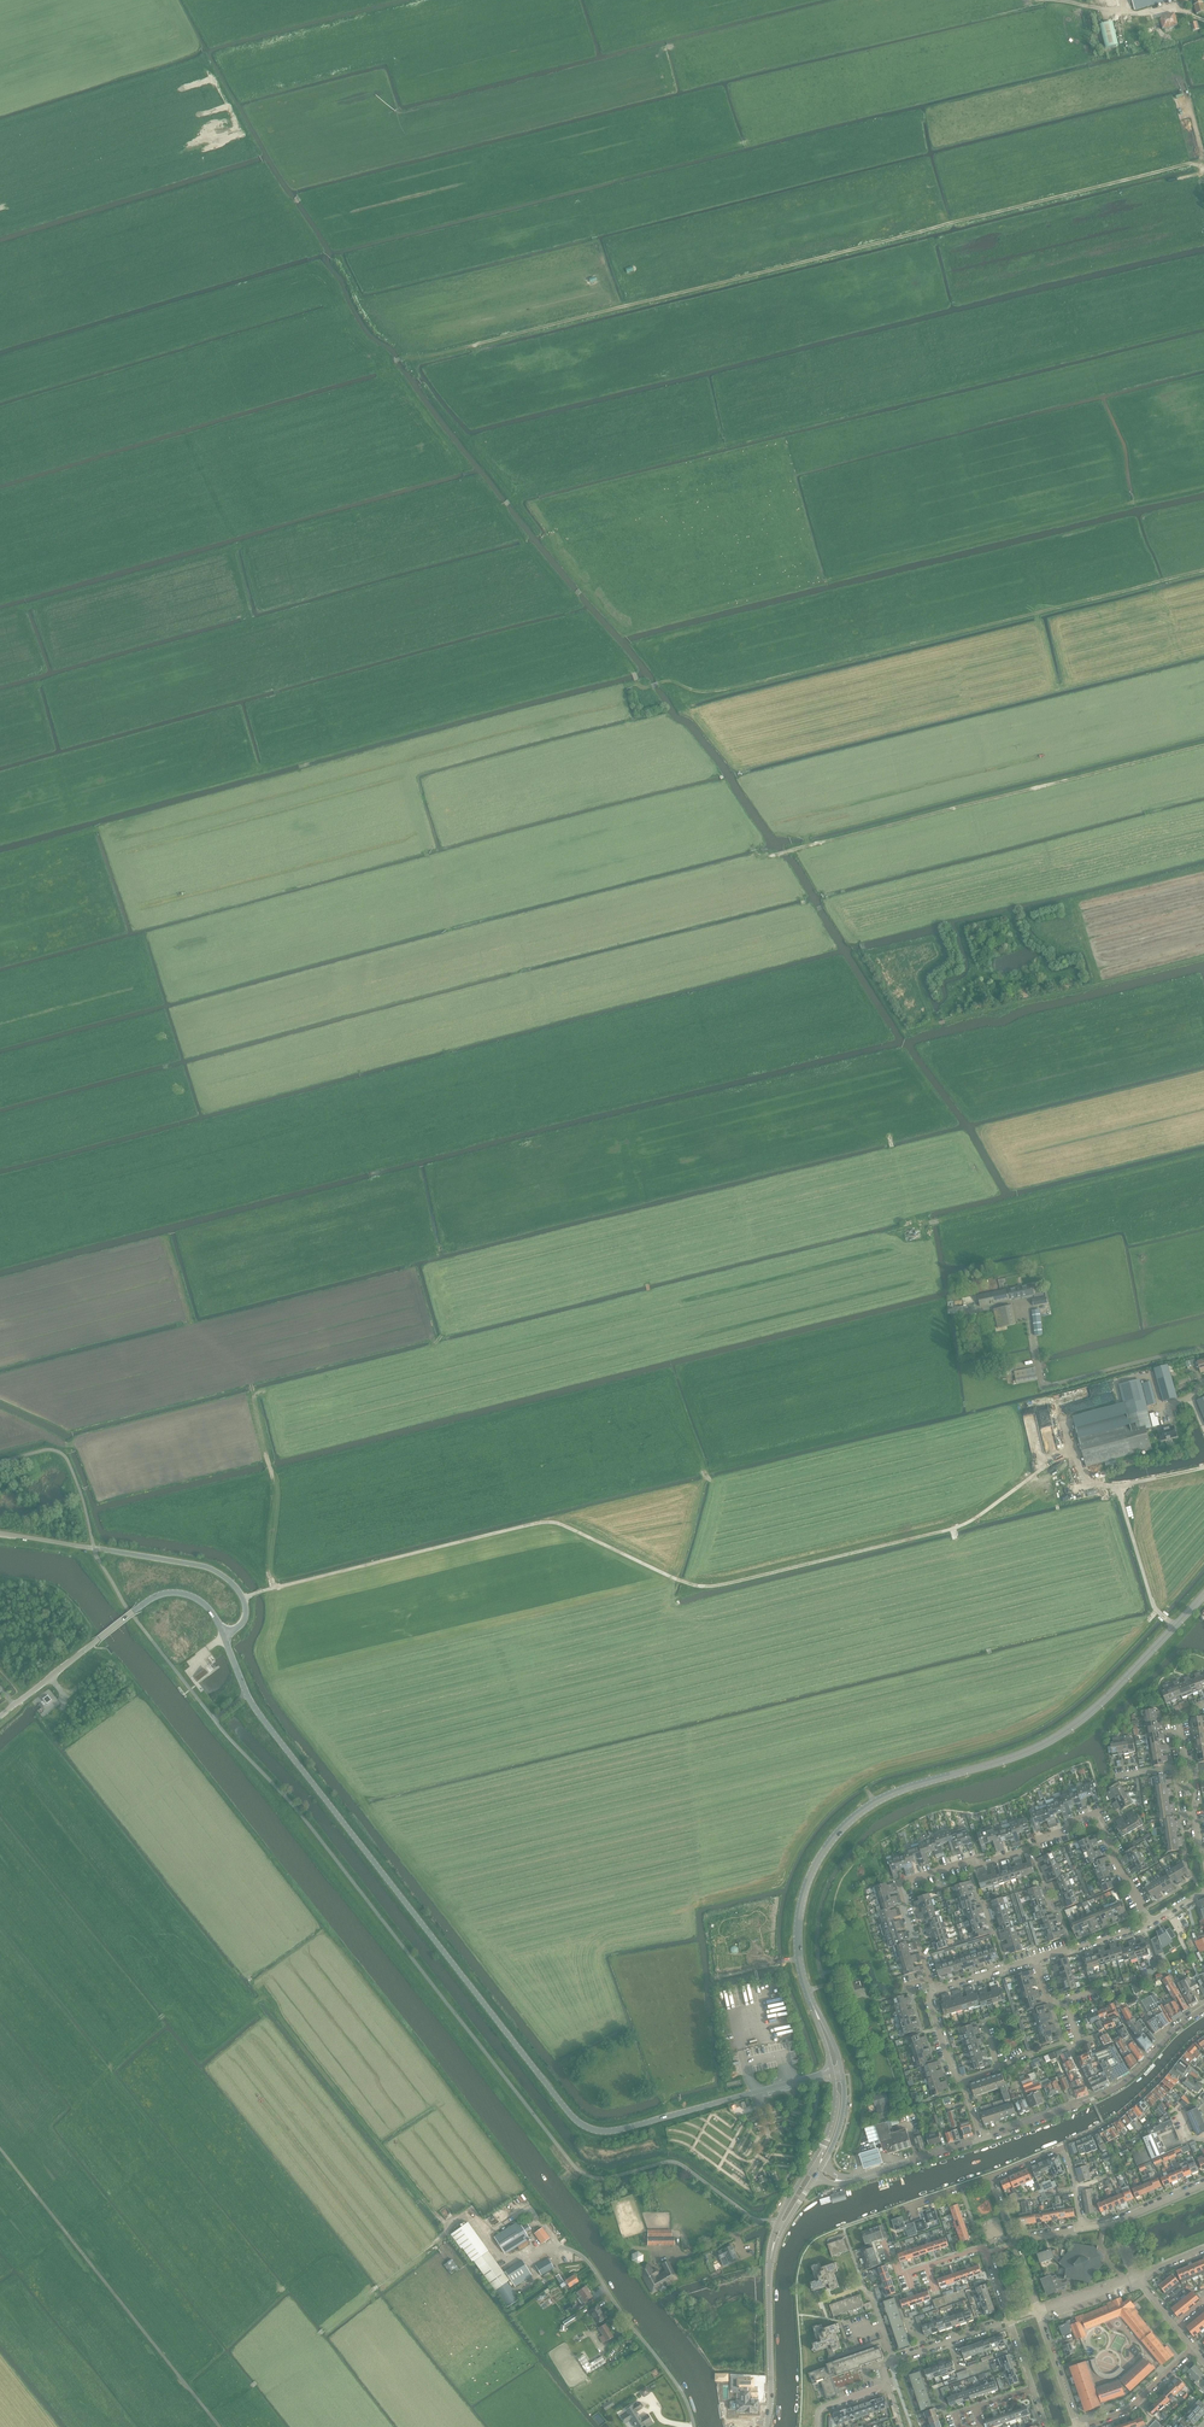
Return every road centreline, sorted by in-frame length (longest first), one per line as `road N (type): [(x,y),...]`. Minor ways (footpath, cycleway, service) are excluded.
road 1 (track): [(243,1598),(551,1522),(675,1579),(715,1586),(963,1525),(1073,1447),(1082,1482),(1106,1486),(1203,1468)]
road 2 (track): [(219,414),(405,358),(1203,162)]
road 3 (tertiary): [(832,2071),(616,2130),(578,2123),(254,1707),(223,1636)]
road 4 (track): [(487,722),(638,683),(722,689),(1203,570)]
road 5 (track): [(511,499),(1203,326)]
road 6 (secondary): [(801,1976),(798,1916),(806,1887),(851,1819),(905,1788),(1019,1755),(1071,1728),(1203,1595)]
road 7 (track): [(743,778),(1203,663)]
road 8 (track): [(758,859),(1203,746)]
road 9 (residential): [(930,1977),(900,1883),(1037,1847),(1098,1813),(1150,1923)]
road 10 (track): [(219,2426),(0,2152)]
road 11 (track): [(451,936),(758,859),(747,834)]
road 12 (track): [(907,1034),(1203,959)]
road 13 (unclassified): [(0,1534),(221,1574),(246,1610),(223,1636)]
road 14 (unclassified): [(694,2426),(678,2387),(589,2264),(565,2248)]
road 15 (tertiary): [(984,2140),(1117,2087),(1162,2044)]
road 16 (track): [(249,1393),(272,1479),(264,1546),(276,1588)]
road 17 (track): [(1109,891),(1030,911),(1034,928),(1057,946),(1087,950),(1097,985)]
road 18 (track): [(1020,1202),(1203,1156)]
road 19 (secondary): [(766,2426),(771,2257)]
road 20 (tertiary): [(0,1716),(133,1612)]
road 21 (tertiary): [(847,2181),(984,2140)]
road 22 (residential): [(1086,2426),(1126,2412),(1195,2348)]
road 23 (residential): [(928,2266),(986,2250),(1010,2321)]
road 24 (residential): [(1034,1960),(1150,1923)]
road 25 (residential): [(1077,2426),(1038,2312)]

